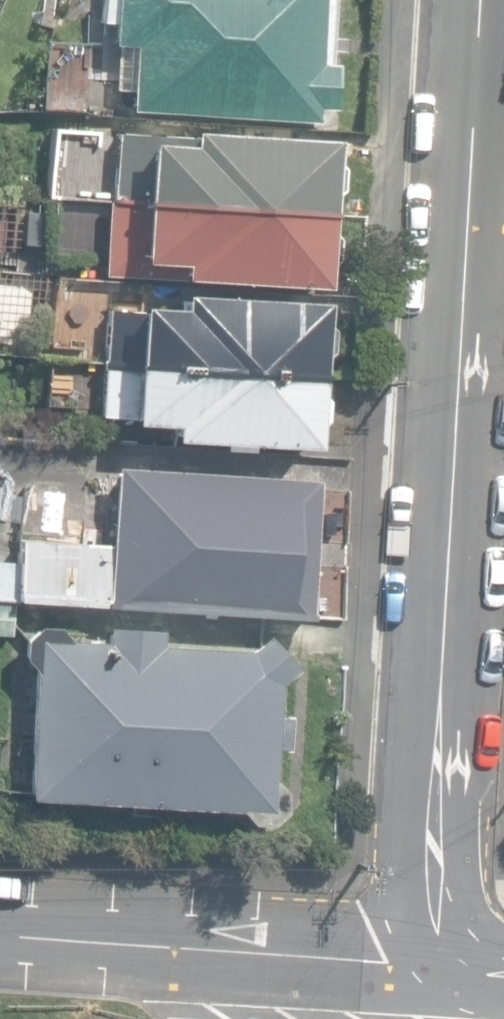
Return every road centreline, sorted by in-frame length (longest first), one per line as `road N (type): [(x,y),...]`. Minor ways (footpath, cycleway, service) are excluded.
road 1 (residential): [(480,0),(437,890),(444,931)]
road 2 (unclassified): [(0,926),(404,948),(444,931)]

